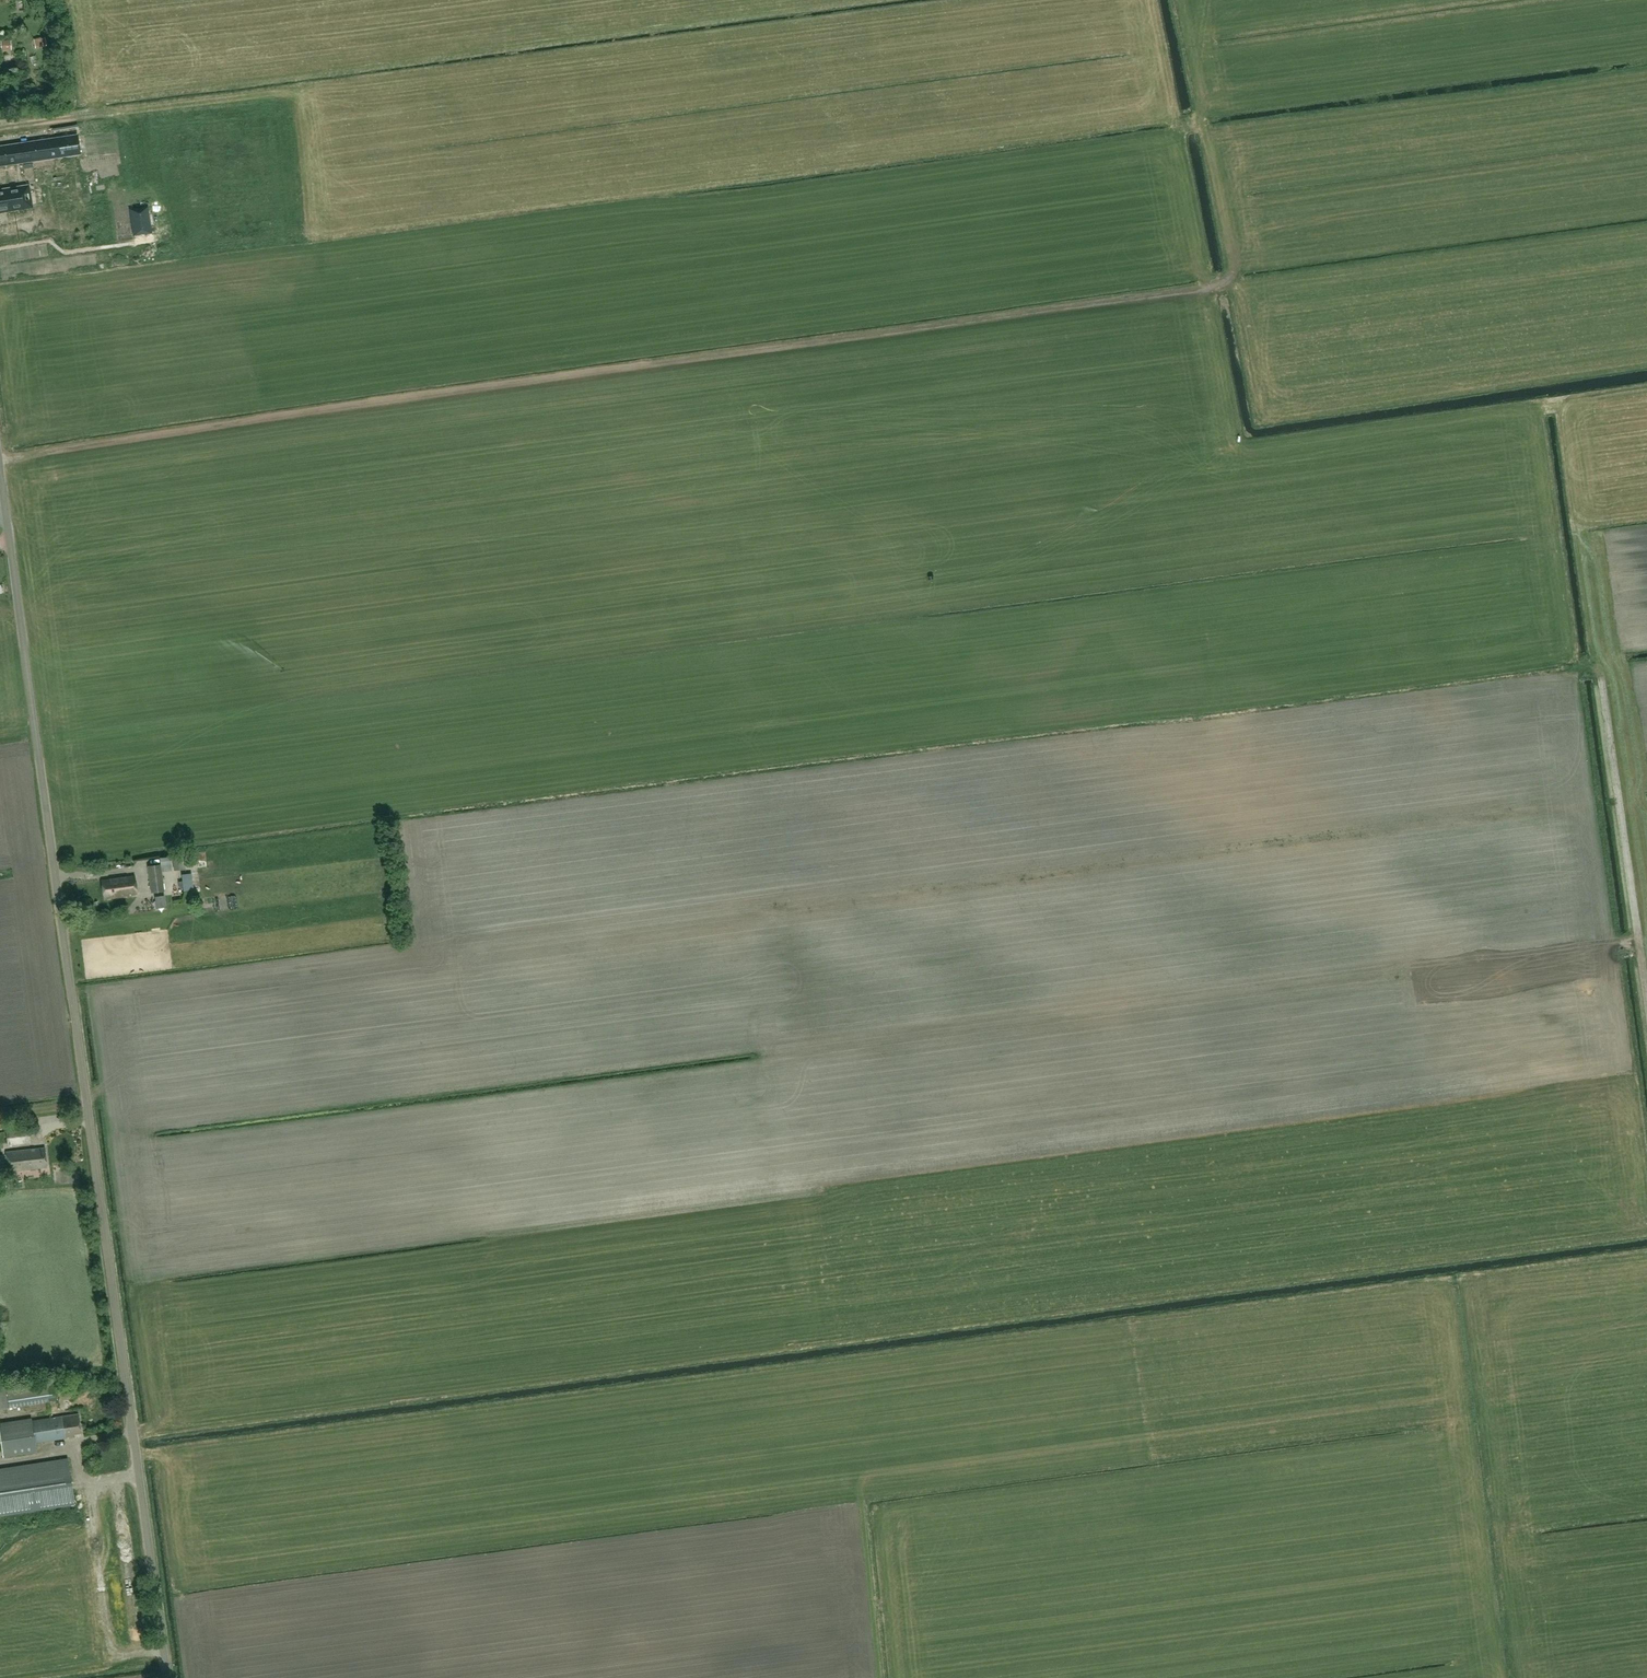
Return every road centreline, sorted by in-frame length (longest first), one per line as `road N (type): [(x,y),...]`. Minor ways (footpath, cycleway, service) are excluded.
road 1 (unclassified): [(167,1677),(0,473)]
road 2 (track): [(880,1677),(858,1497)]

